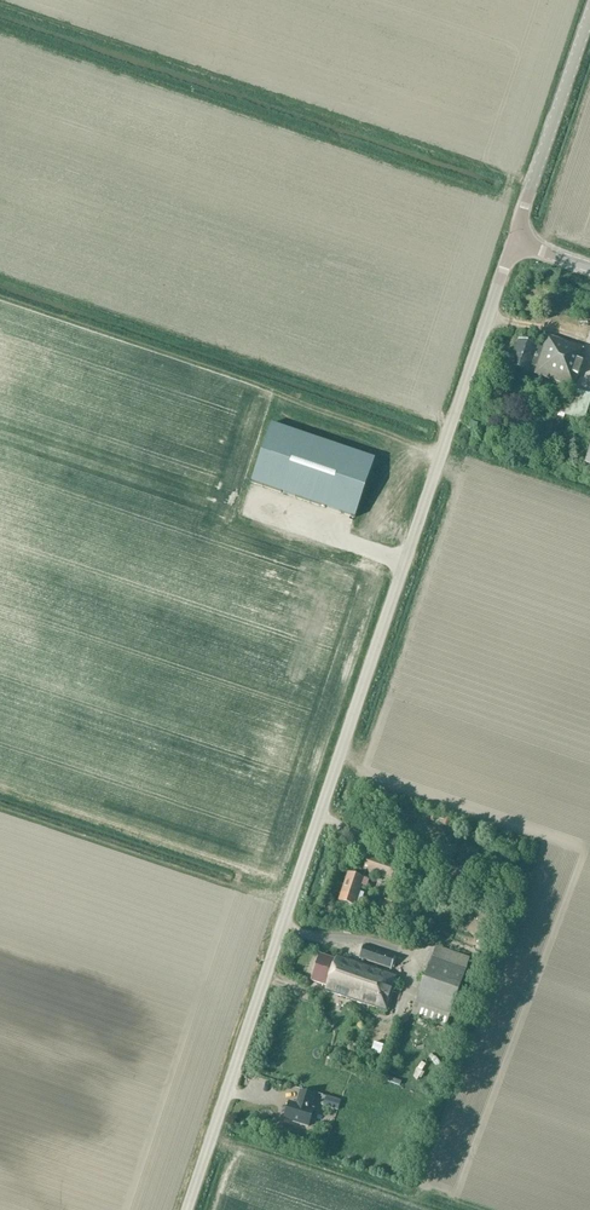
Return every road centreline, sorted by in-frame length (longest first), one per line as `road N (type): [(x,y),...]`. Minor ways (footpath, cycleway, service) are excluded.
road 1 (tertiary): [(188,1209),(515,240)]
road 2 (track): [(0,305),(442,456)]
road 3 (tertiary): [(515,240),(589,18)]

